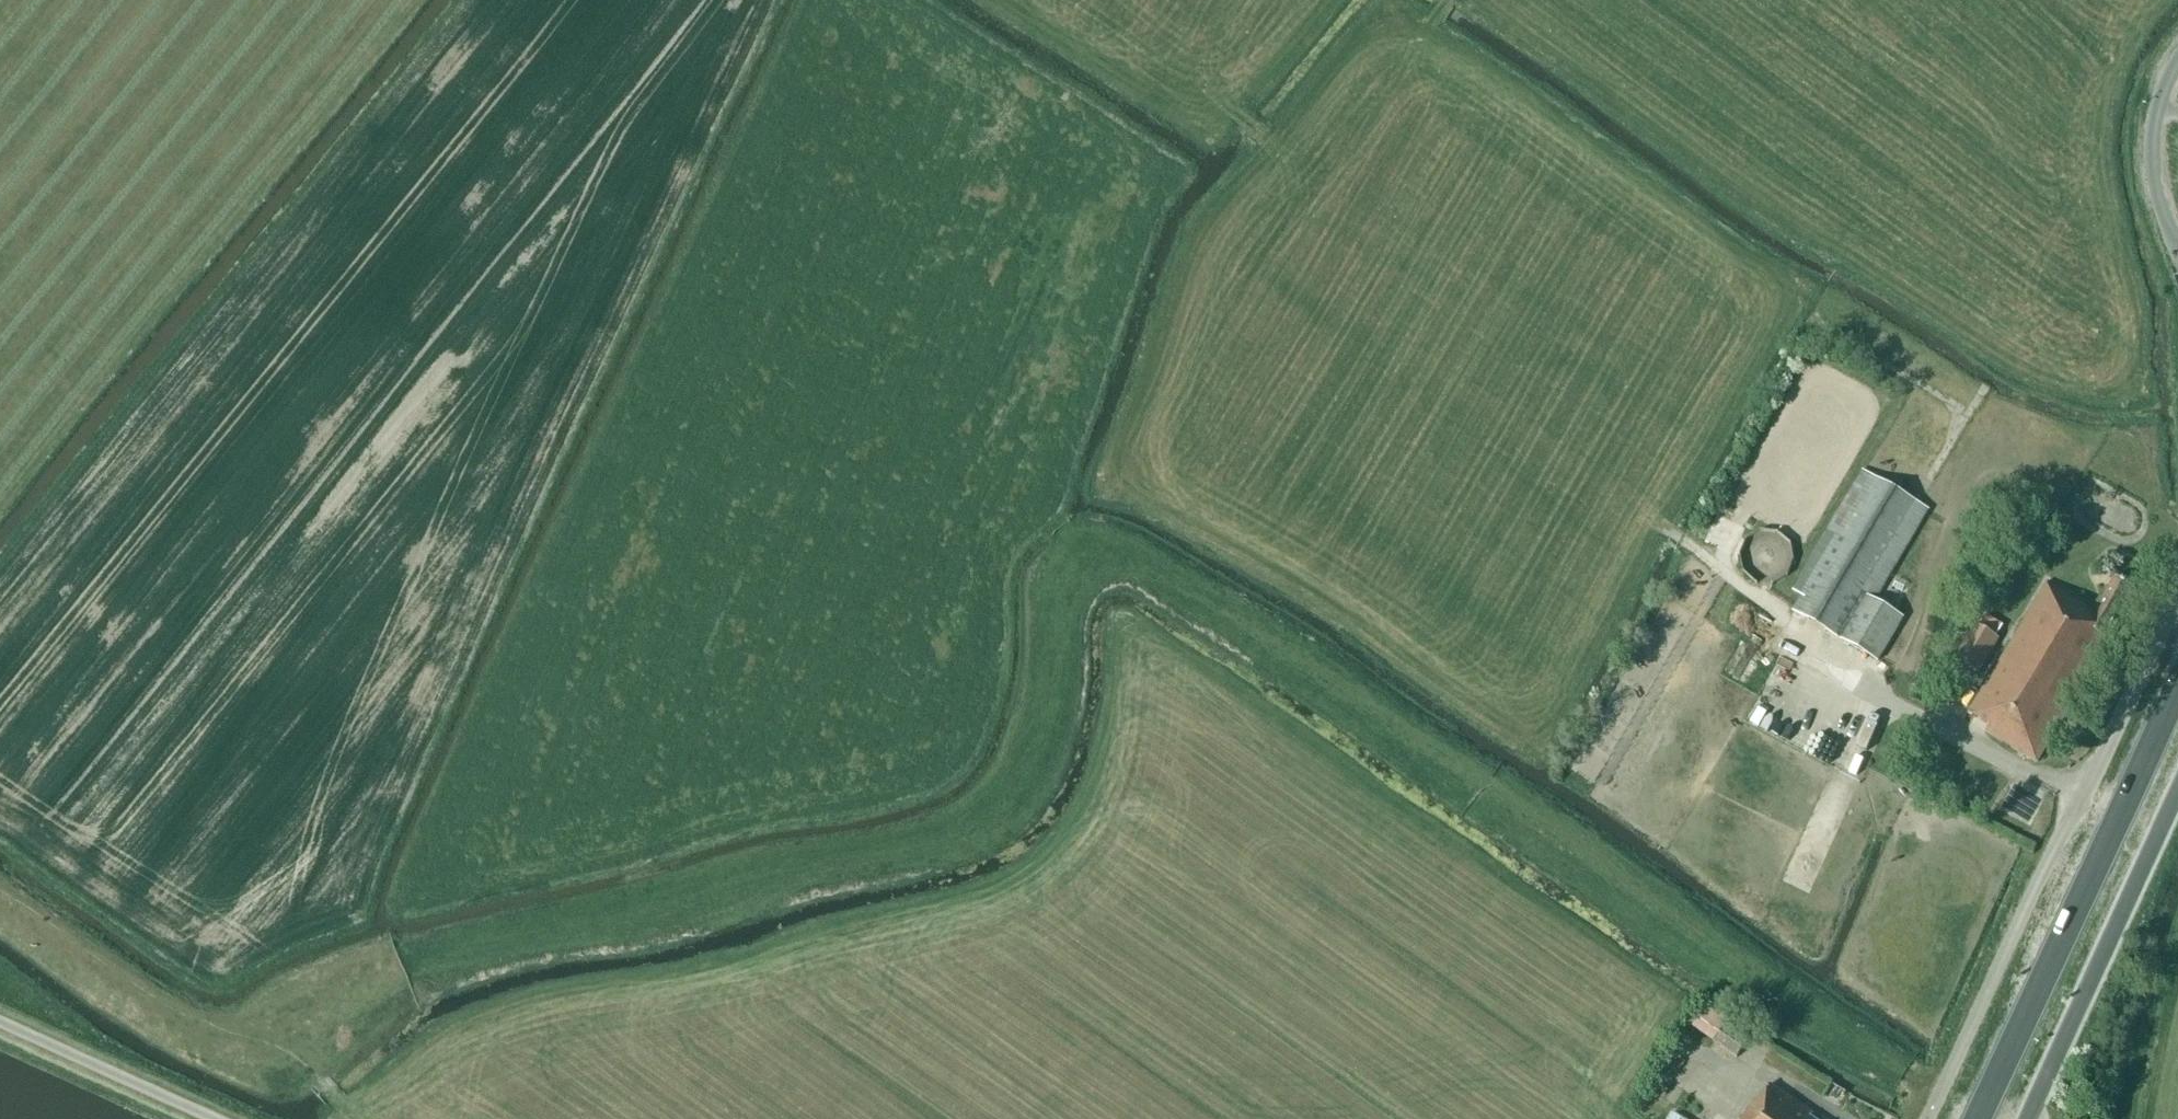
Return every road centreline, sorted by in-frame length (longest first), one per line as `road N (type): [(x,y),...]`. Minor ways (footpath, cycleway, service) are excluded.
road 1 (unclassified): [(1928,1118),(2177,587)]
road 2 (trunk): [(1982,1118),(2177,700)]
road 3 (unclassified): [(2030,1118),(2177,799)]
road 4 (unclassified): [(214,1118),(0,1022)]
road 5 (unclassified): [(2177,247),(2156,179),(2154,142),(2177,62)]

